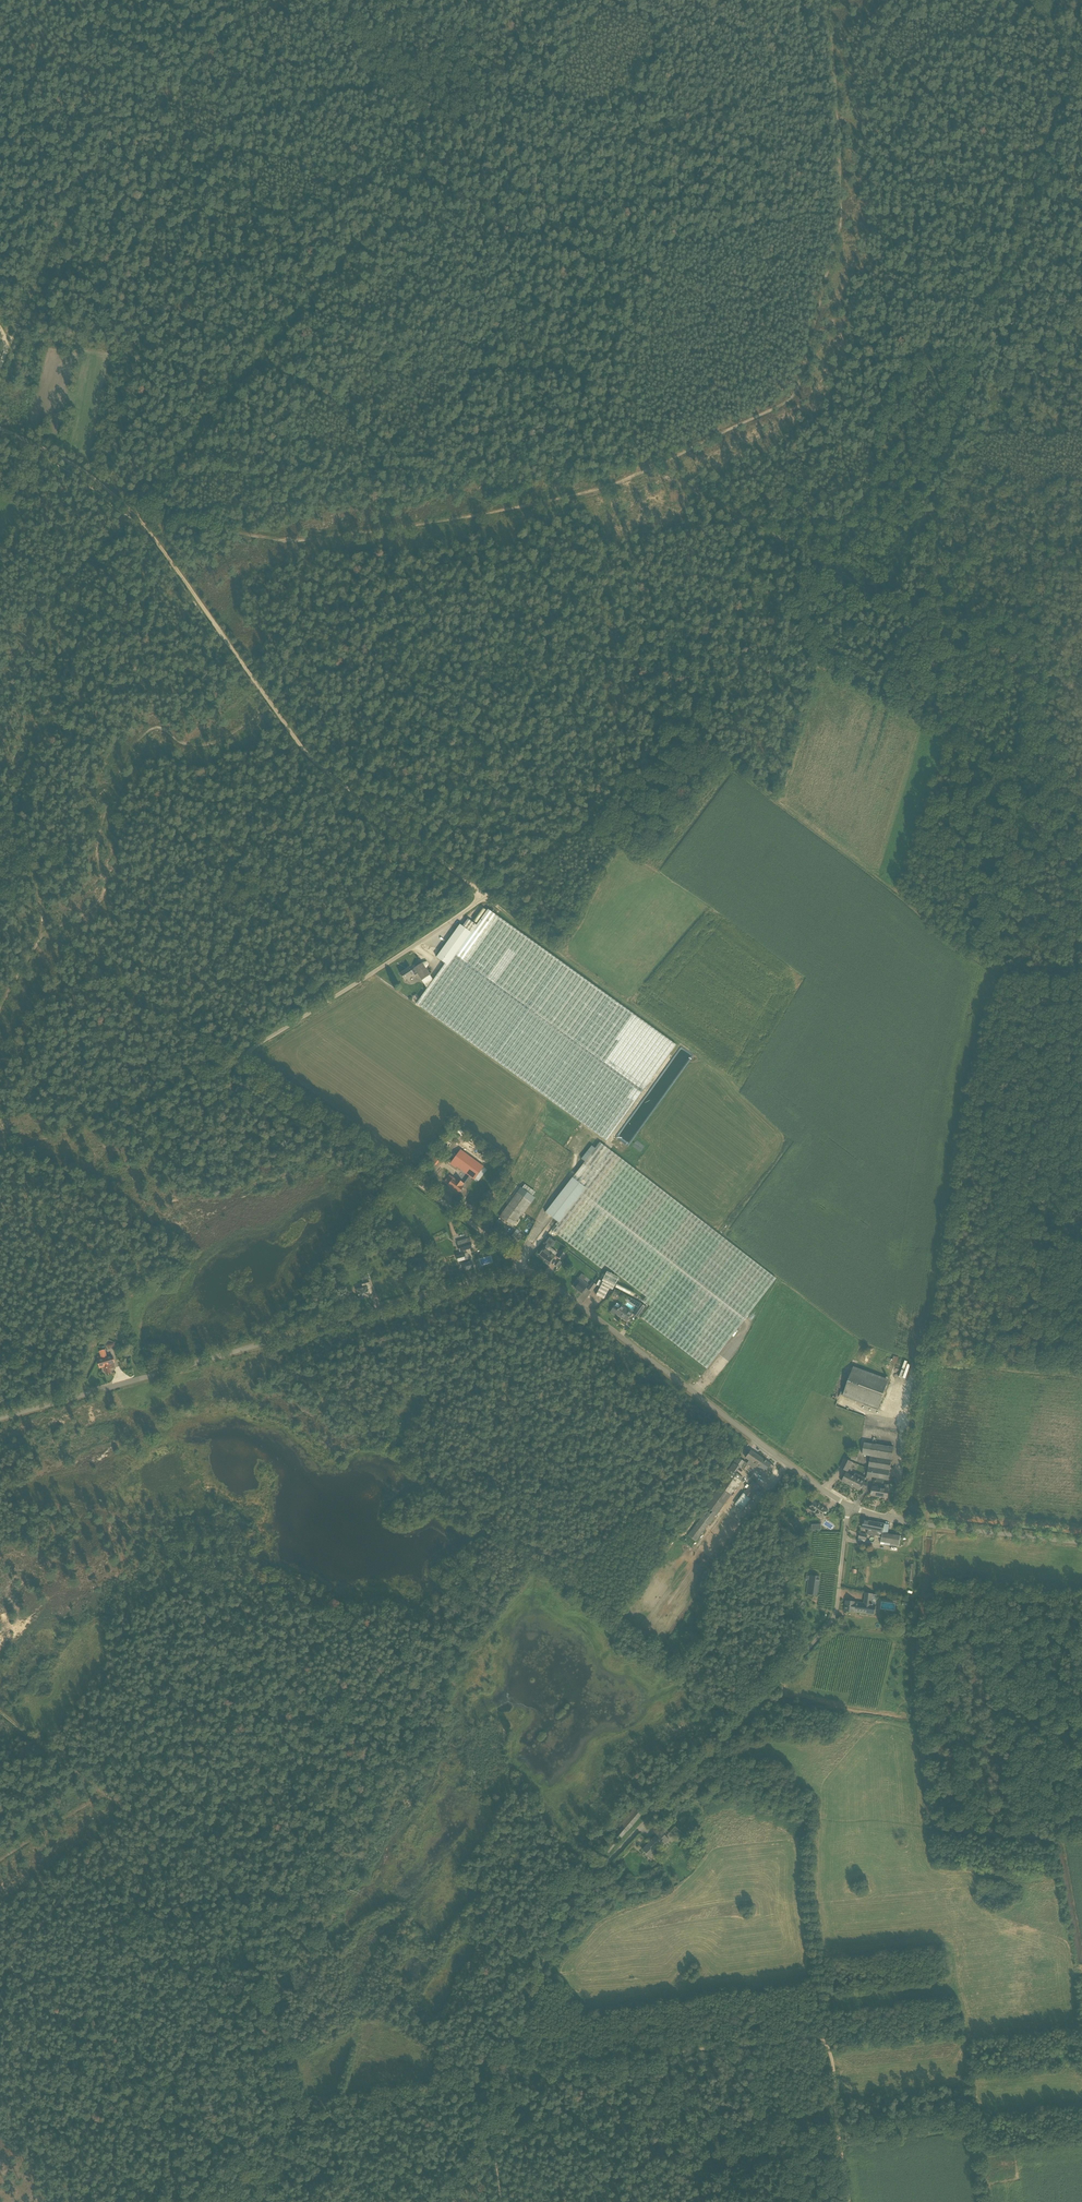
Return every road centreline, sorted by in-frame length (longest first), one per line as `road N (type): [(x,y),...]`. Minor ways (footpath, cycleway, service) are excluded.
road 1 (track): [(801,0),(833,32),(845,207),(793,394),(622,483),(559,499),(293,541),(140,520)]
road 2 (track): [(0,428),(73,464),(135,515),(309,755),(485,897)]
road 3 (track): [(270,702),(210,744),(185,745),(158,728),(145,734),(105,810),(96,848),(104,895),(86,914),(43,933),(245,1062)]
road 4 (track): [(503,2077),(446,2094),(302,2110),(266,2013),(250,1906),(125,1809)]
road 5 (track): [(130,518),(499,80)]
road 6 (track): [(1081,57),(1047,131),(947,459),(899,580)]
road 7 (tertiary): [(0,1418),(528,1267)]
road 8 (unclassified): [(566,1910),(834,1618),(849,1505)]
road 9 (track): [(485,897),(691,744),(768,534)]
road 10 (track): [(1081,967),(988,961),(691,744)]
road 11 (tertiary): [(849,1505),(528,1267)]
road 12 (track): [(503,2077),(826,2035)]
road 13 (track): [(822,2001),(808,1906),(809,1817),(691,1774)]
road 14 (track): [(452,137),(607,186),(751,166)]
road 15 (unclassified): [(245,1062),(252,1049),(485,897)]
road 16 (track): [(245,1062),(0,1151)]
road 17 (track): [(485,897),(683,1044)]
road 18 (tertiary): [(1081,1543),(894,1520),(849,1505)]
road 19 (track): [(0,813),(29,845),(44,927),(0,1009)]
road 20 (track): [(416,1181),(245,1062)]
road 21 (track): [(503,2077),(566,1910)]
road 22 (track): [(848,2201),(826,2035)]
road 23 (track): [(125,1809),(0,1712)]
road 24 (track): [(768,534),(873,592),(899,580)]
road 25 (unclassified): [(528,1267),(416,1181)]
road 26 (track): [(654,467),(768,534)]
road 27 (track): [(103,1793),(0,1859)]

